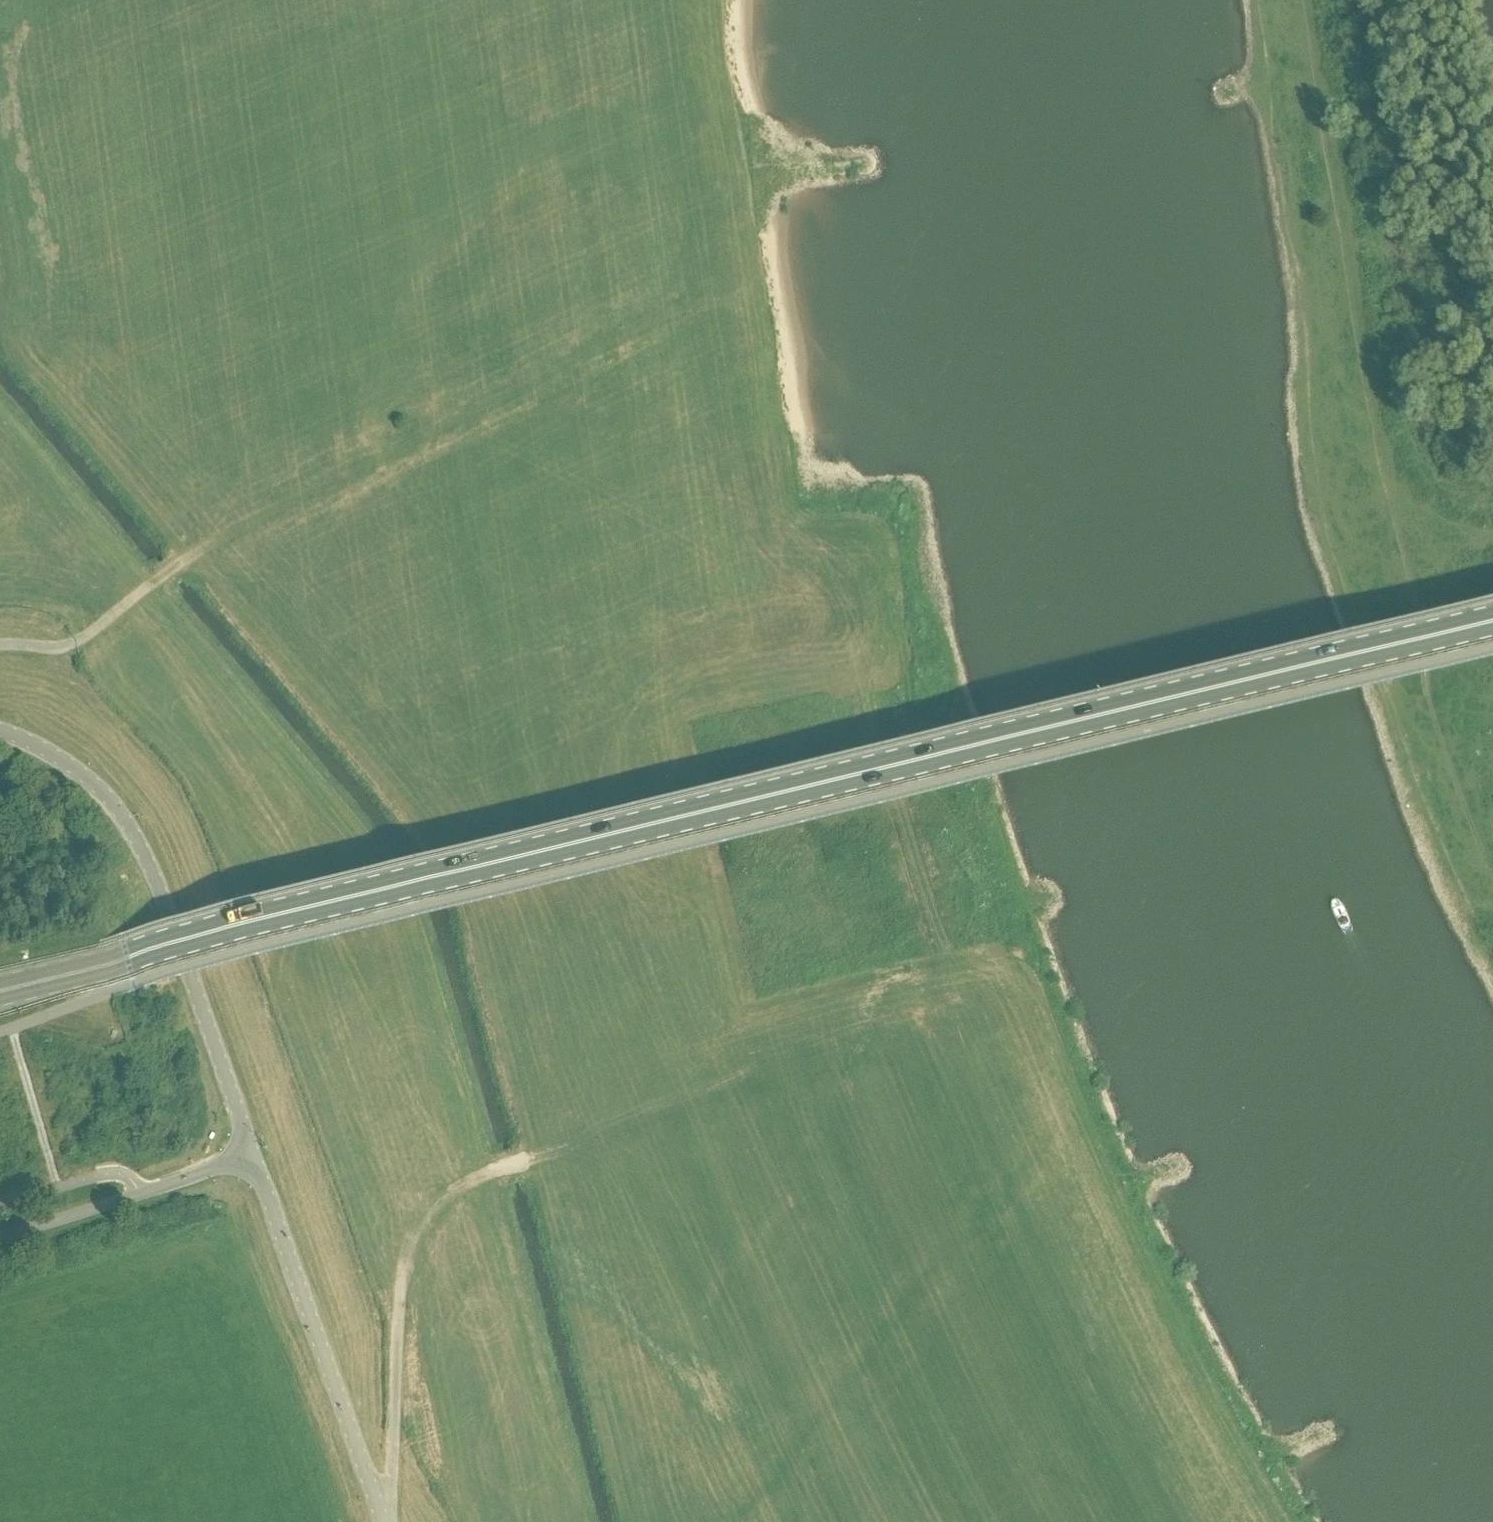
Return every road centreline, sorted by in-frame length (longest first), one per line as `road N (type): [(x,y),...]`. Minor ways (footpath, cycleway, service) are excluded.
road 1 (primary): [(0,991),(1492,632)]
road 2 (track): [(1136,1209),(1065,1058),(1043,1028),(1010,1021),(522,1160),(450,1198),(414,1229),(402,1277),(393,1521)]
road 3 (track): [(662,303),(212,535),(63,646),(0,643)]
road 4 (unclassified): [(251,1153),(141,842),(88,780),(0,729)]
road 5 (unclassified): [(386,1521),(251,1153)]
road 6 (track): [(680,0),(686,212),(662,303),(745,295)]
road 7 (unclassified): [(0,1236),(251,1153)]

